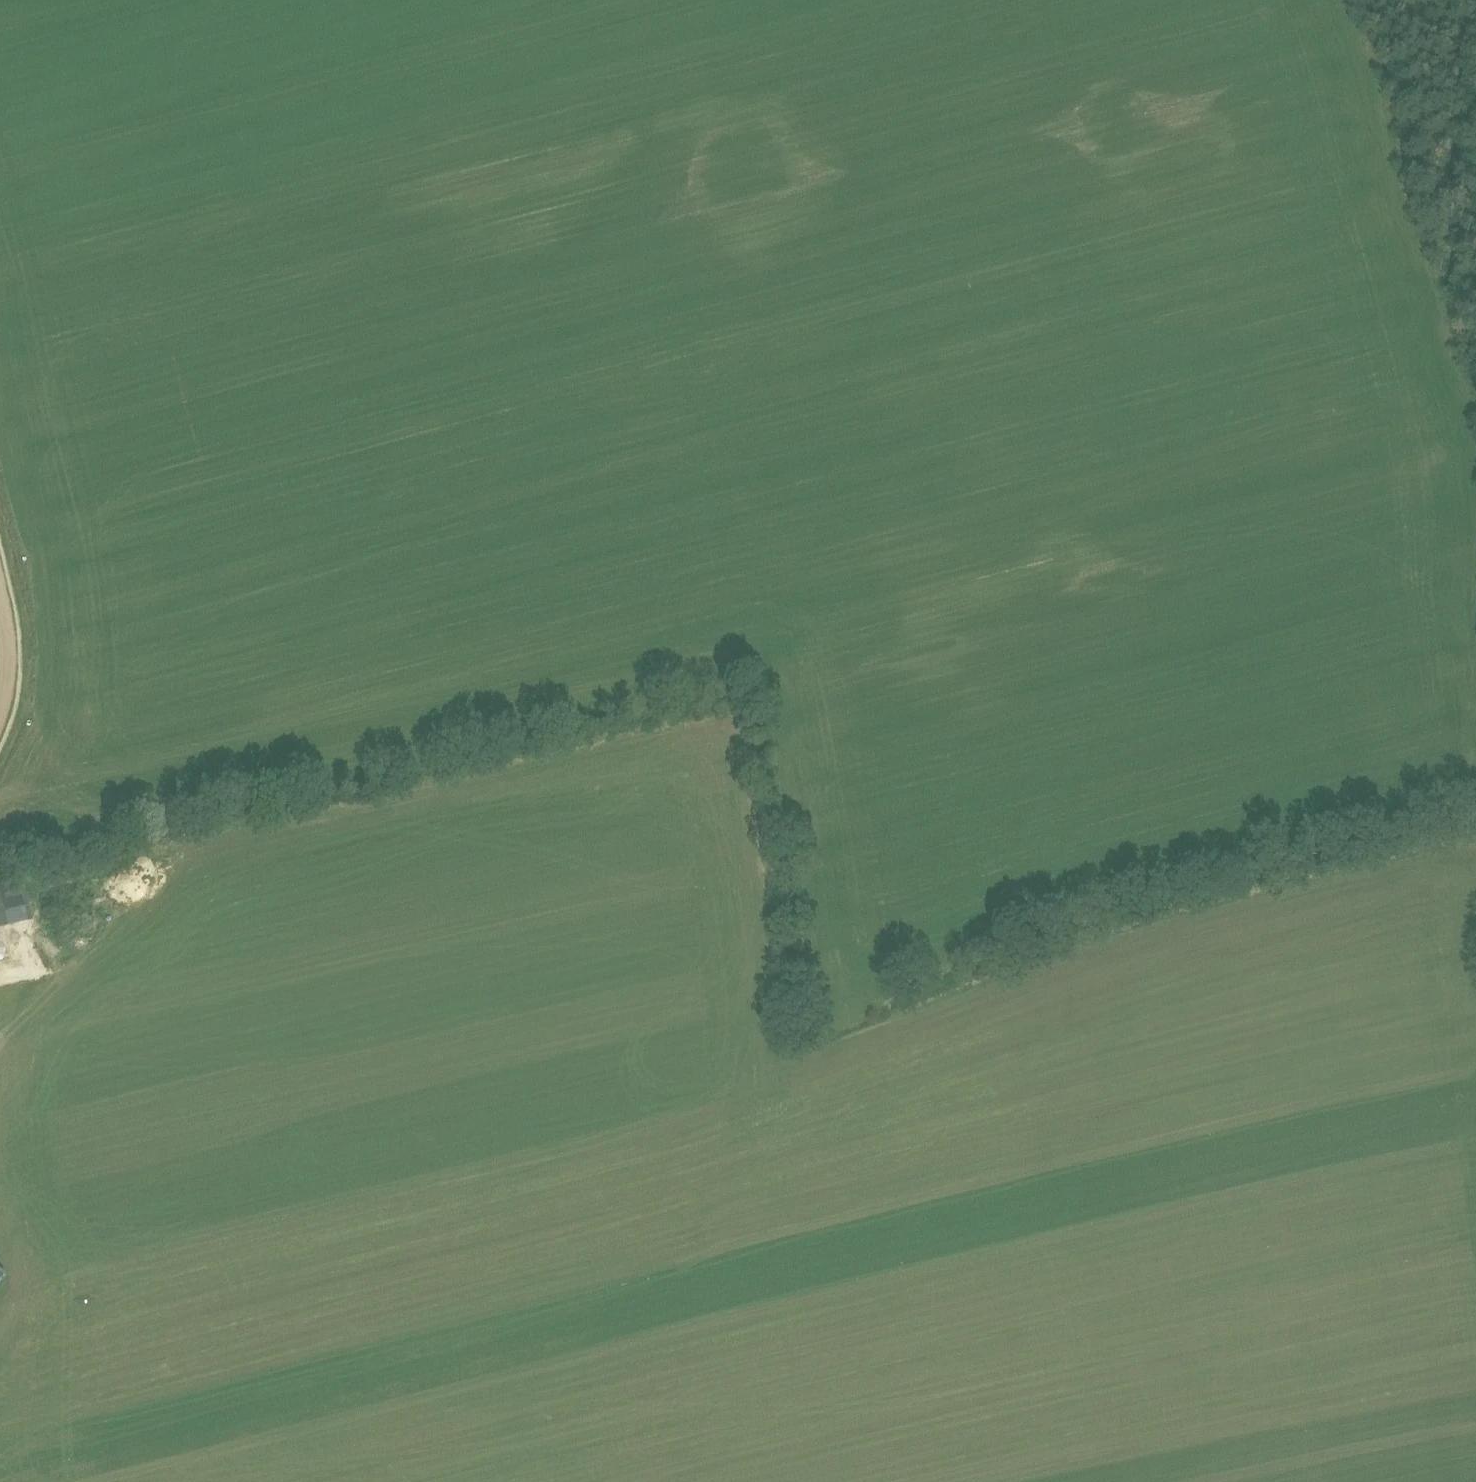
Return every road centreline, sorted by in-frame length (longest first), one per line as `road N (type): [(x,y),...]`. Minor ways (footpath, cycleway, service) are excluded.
road 1 (track): [(0,597),(8,682),(0,720)]

